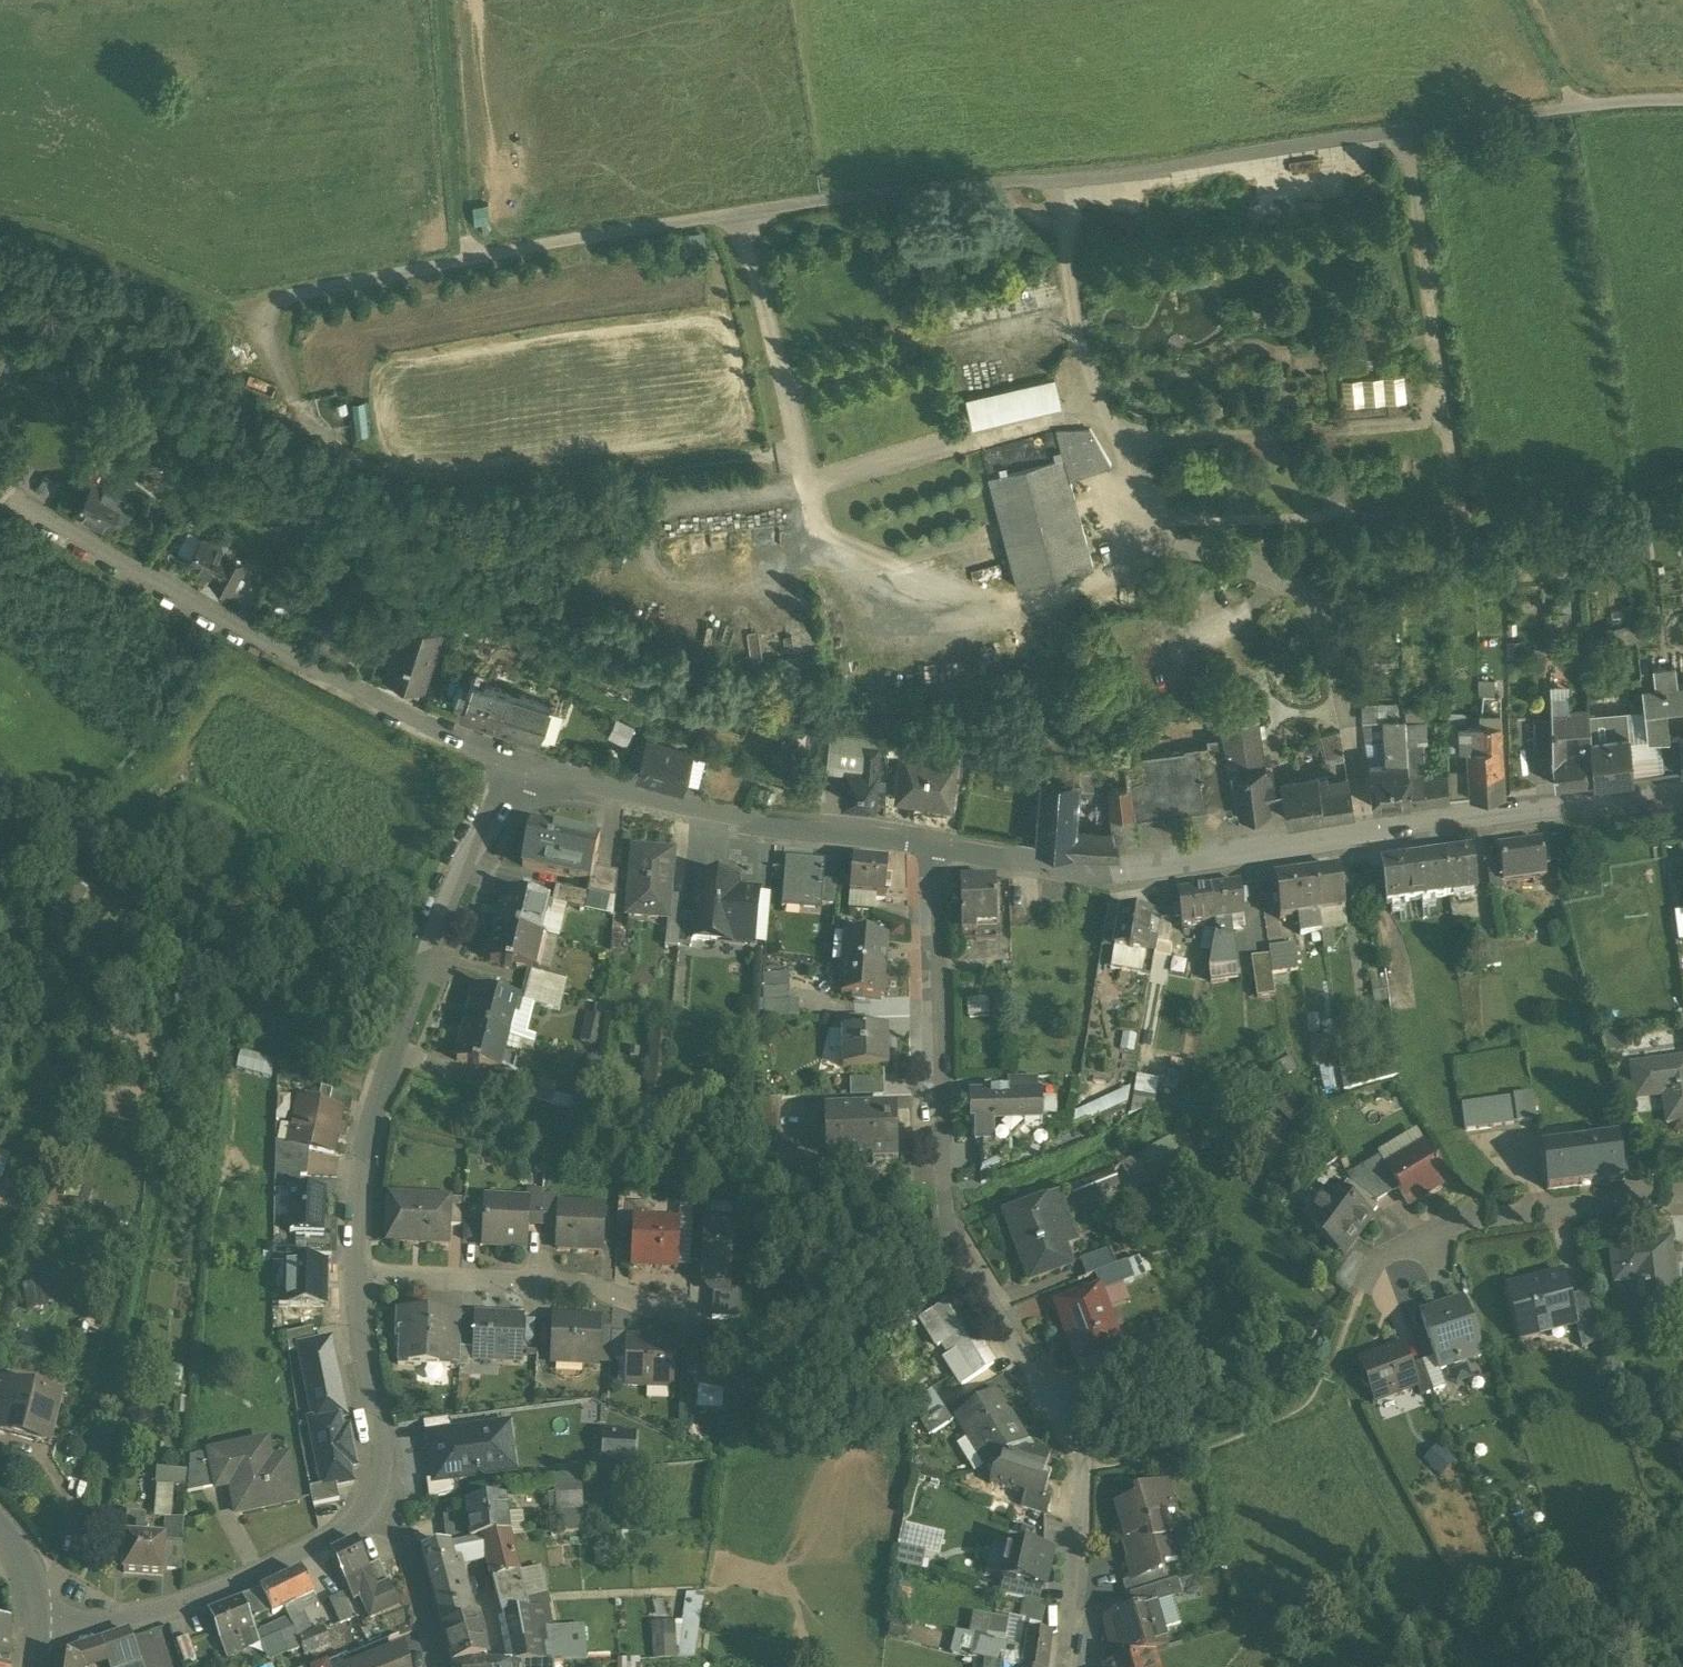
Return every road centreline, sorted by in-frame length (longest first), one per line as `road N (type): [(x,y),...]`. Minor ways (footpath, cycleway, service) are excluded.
road 1 (track): [(799,446),(411,465),(353,438),(313,392),(248,276),(1336,137),(1569,99)]
road 2 (residential): [(1064,1666),(1081,1460),(1070,1422),(949,1226),(934,1098),(935,844)]
road 3 (residential): [(1682,797),(1119,879),(935,844)]
road 4 (residential): [(520,771),(267,641),(35,509),(16,489)]
road 5 (residential): [(520,771),(426,959),(379,1088),(358,1179),(354,1275)]
road 6 (residential): [(935,844),(749,824),(520,771)]
road 7 (residential): [(375,1498),(348,1527),(260,1576),(171,1607),(81,1623),(32,1622)]
road 8 (residential): [(354,1275),(557,1277),(694,1313)]
road 9 (track): [(379,1088),(104,921)]
road 10 (residential): [(1682,1191),(1469,1218),(1370,1258)]
road 11 (track): [(444,0),(467,249)]
road 12 (residential): [(354,1275),(378,1422),(375,1498)]
road 13 (residential): [(375,1498),(397,1514),(436,1666)]

